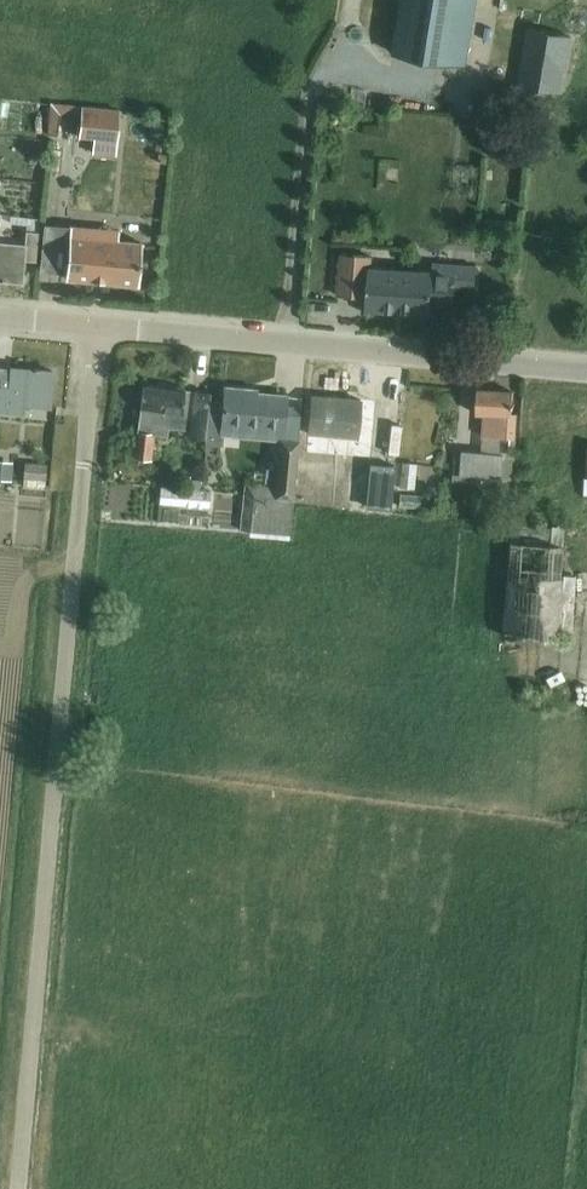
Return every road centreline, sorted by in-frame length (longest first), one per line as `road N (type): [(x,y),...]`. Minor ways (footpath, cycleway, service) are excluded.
road 1 (unclassified): [(18,1188),(84,466)]
road 2 (tertiary): [(100,325),(586,369)]
road 3 (residential): [(84,466),(100,325)]

